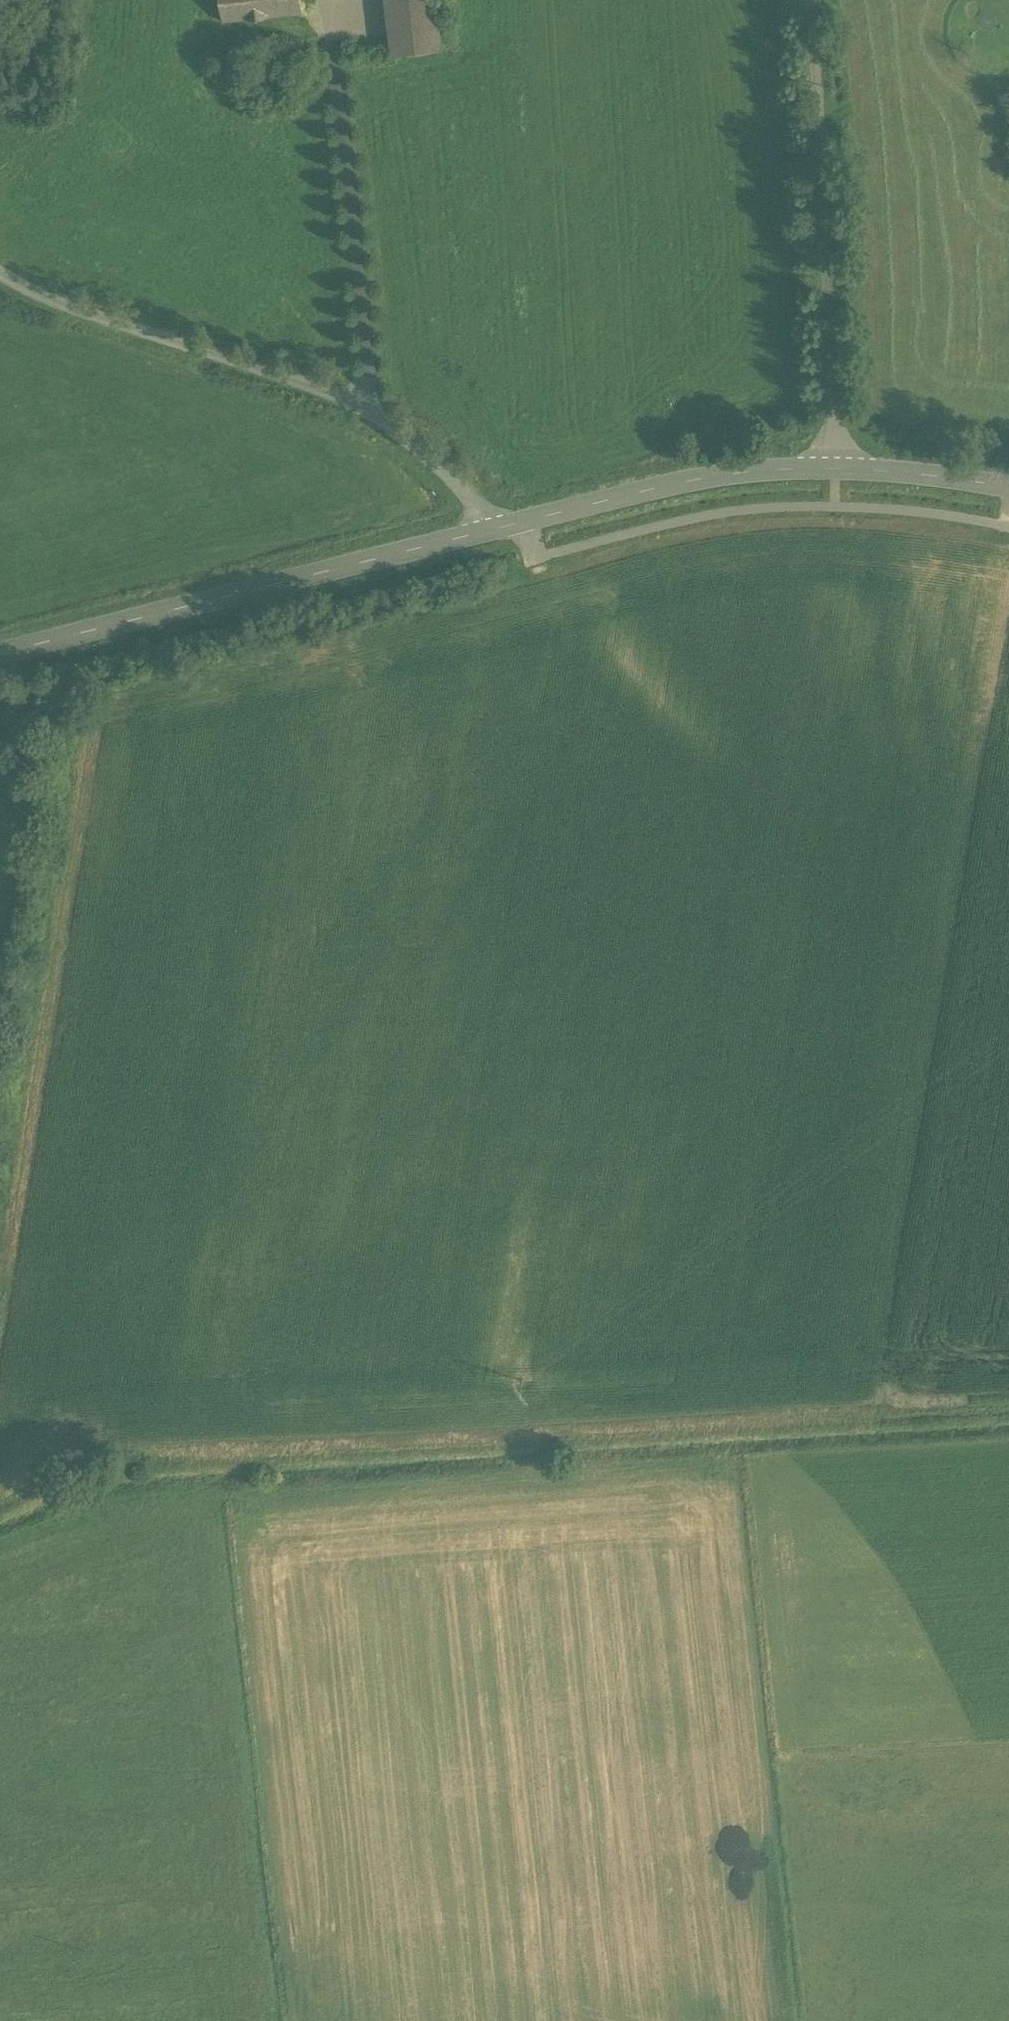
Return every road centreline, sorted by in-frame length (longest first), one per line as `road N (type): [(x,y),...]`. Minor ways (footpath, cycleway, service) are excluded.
road 1 (unclassified): [(494,527),(438,465),(359,405),(0,274)]
road 2 (tertiary): [(0,651),(494,527)]
road 3 (unclassified): [(835,467),(810,0)]
road 4 (tertiary): [(494,527),(689,480),(835,467)]
road 5 (tertiary): [(835,467),(1008,487)]

